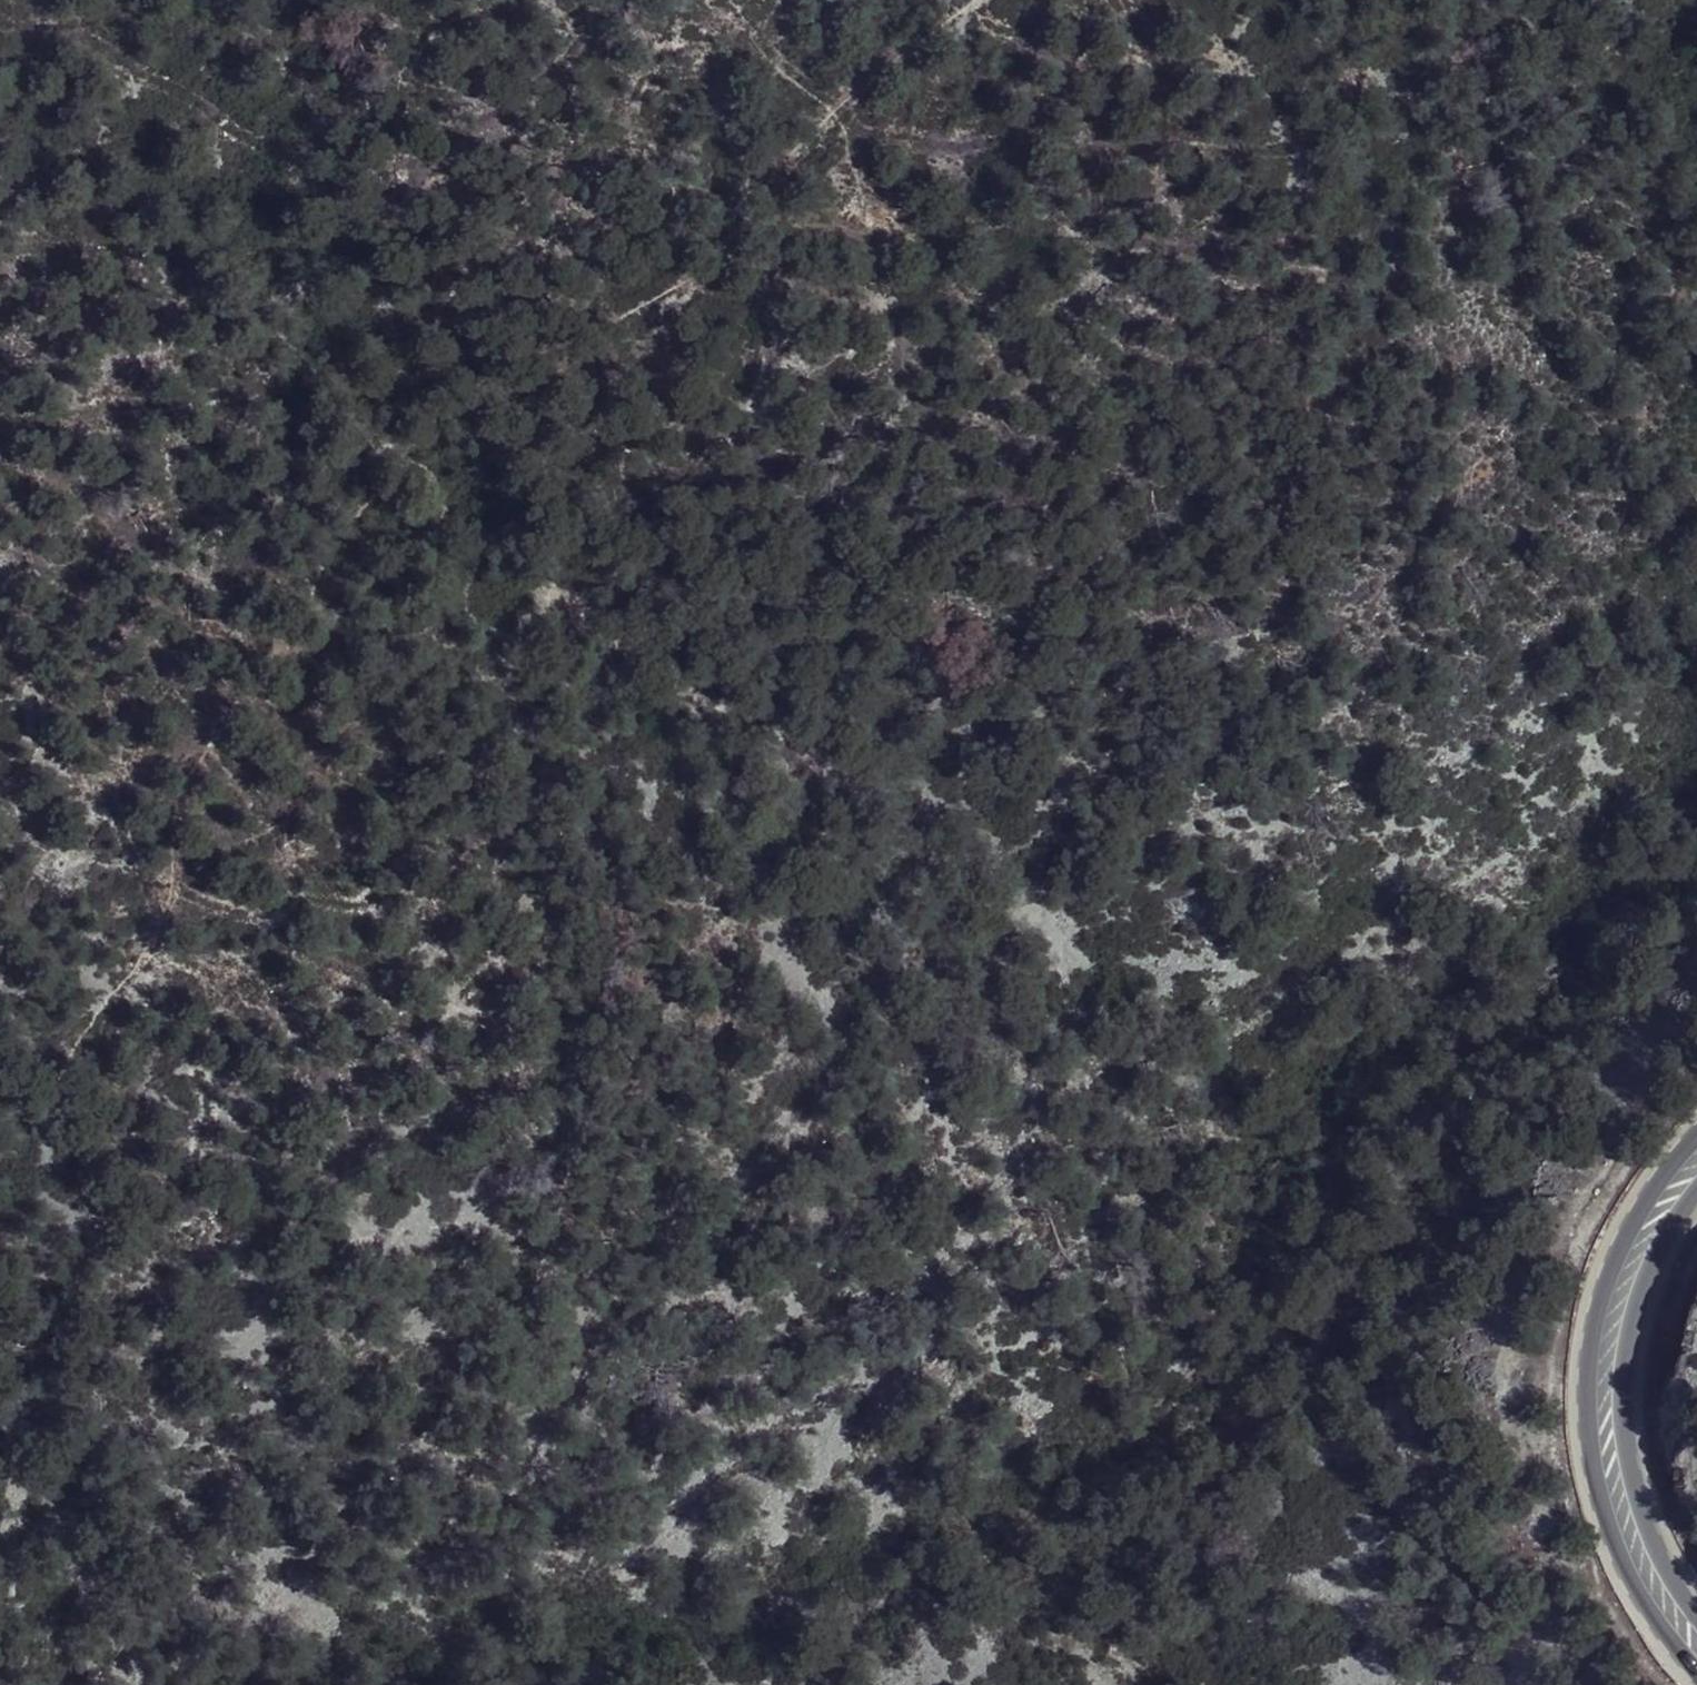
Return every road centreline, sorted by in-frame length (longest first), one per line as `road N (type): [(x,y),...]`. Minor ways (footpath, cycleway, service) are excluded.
road 1 (secondary): [(1696,1137),(1644,1200),(1606,1280),(1588,1346),(1586,1415),(1595,1488),(1619,1555),(1696,1676)]
road 2 (secondary): [(1696,1612),(1635,1493),(1623,1401),(1639,1297),(1696,1192)]

